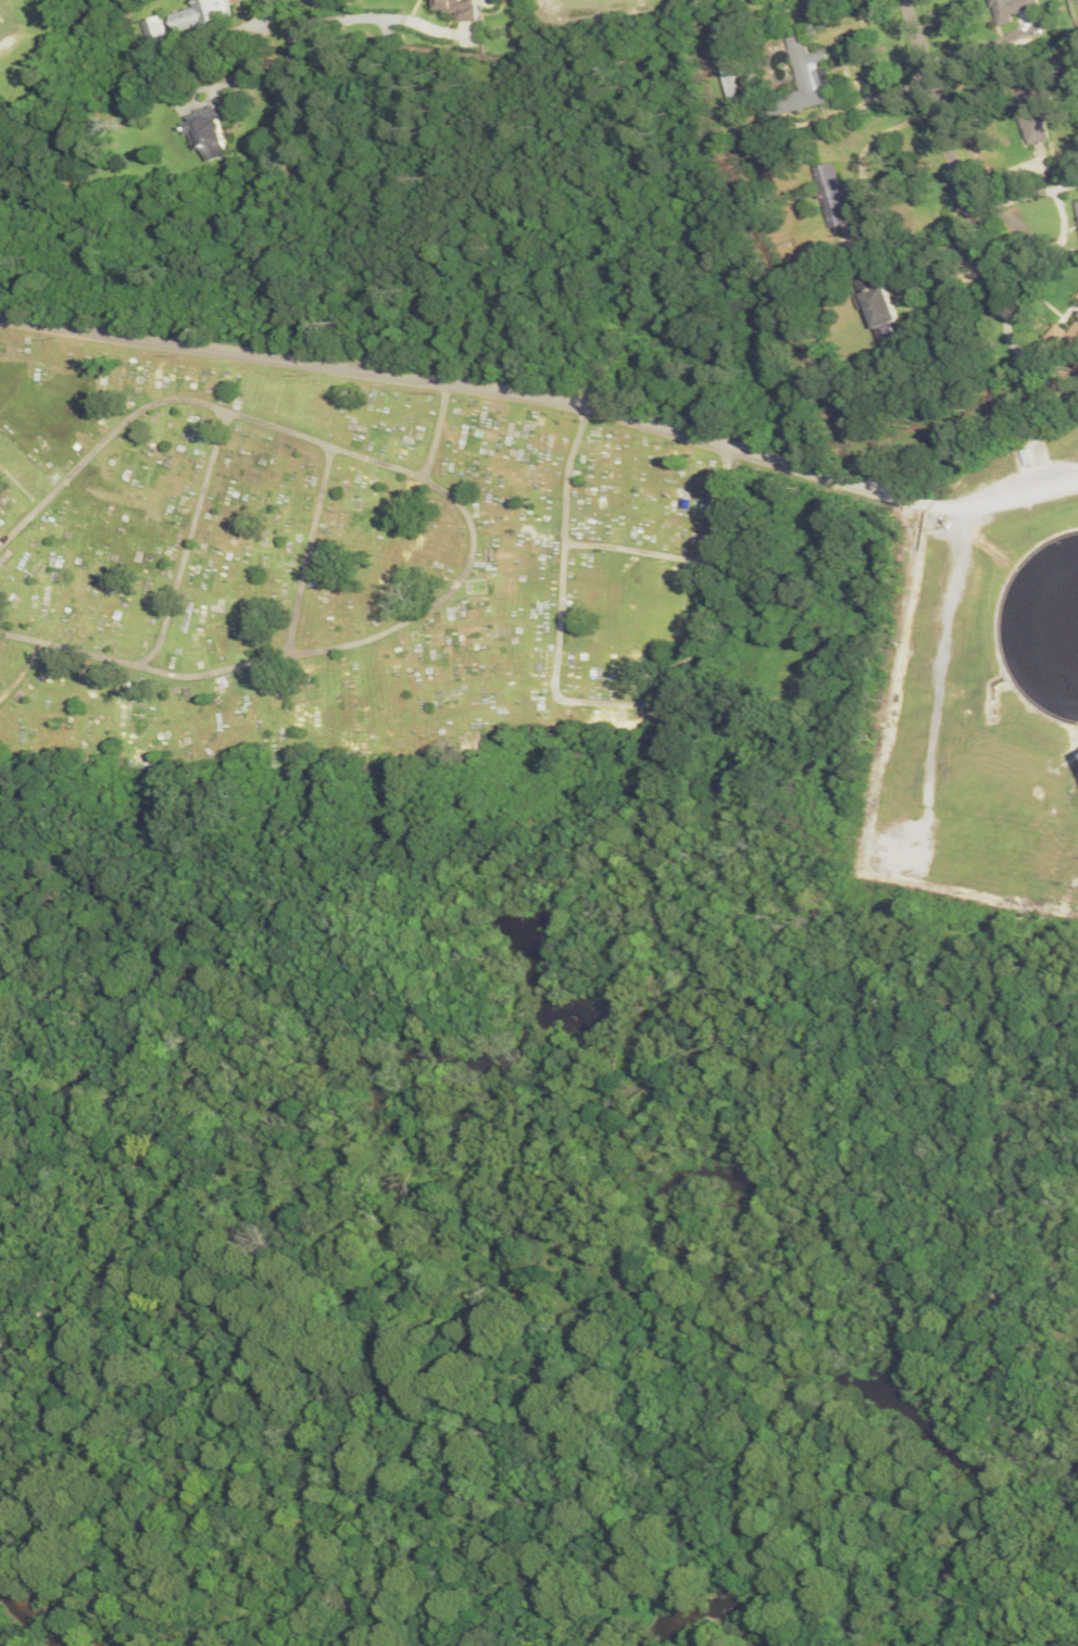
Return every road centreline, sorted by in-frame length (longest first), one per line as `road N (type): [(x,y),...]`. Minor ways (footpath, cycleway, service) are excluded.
road 1 (residential): [(966,201),(962,183),(1027,234),(1032,268),(1021,281),(1003,280),(990,267),(966,201)]
road 2 (residential): [(962,183),(908,0)]

